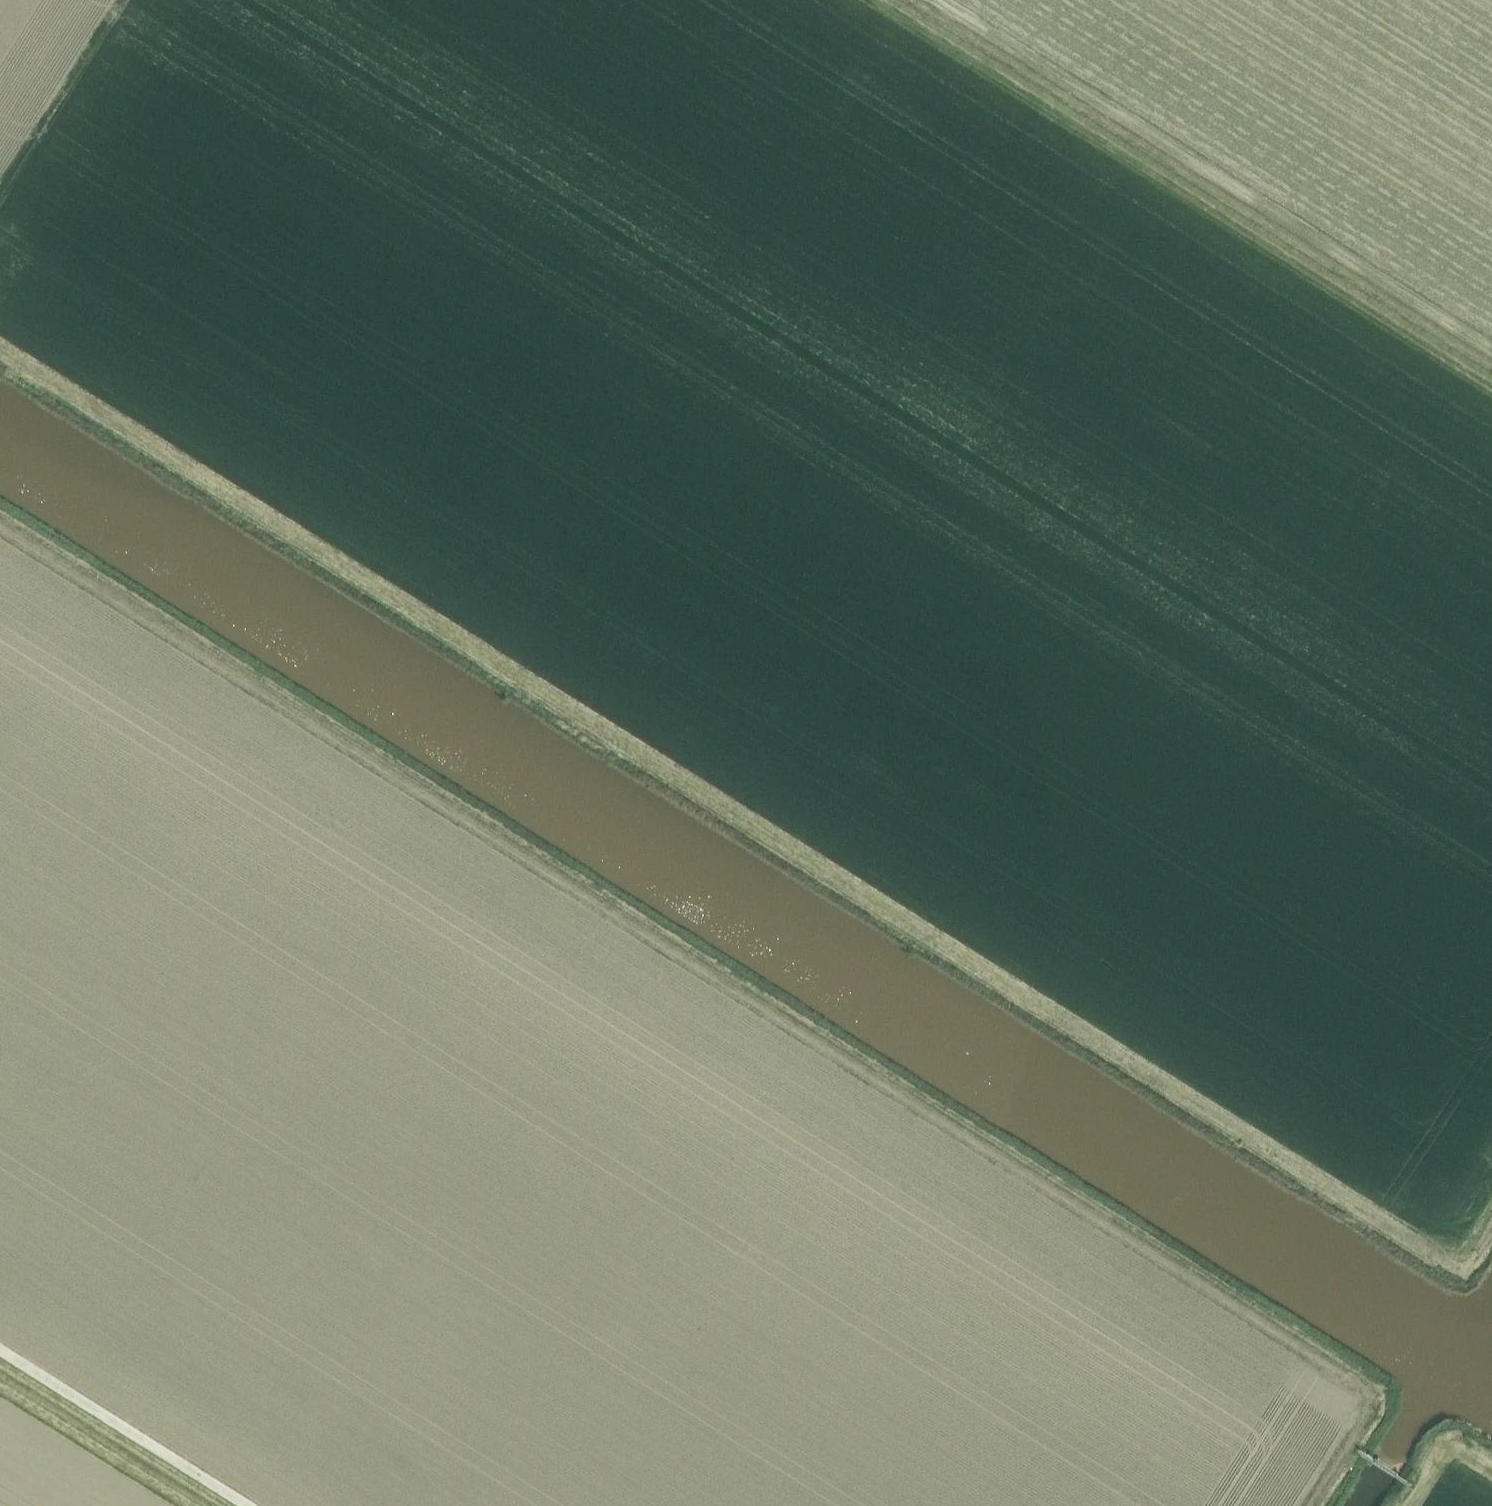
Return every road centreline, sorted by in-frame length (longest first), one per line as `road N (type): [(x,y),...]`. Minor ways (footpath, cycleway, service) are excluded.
road 1 (track): [(1491,349),(937,0)]
road 2 (track): [(0,1351),(245,1505)]

